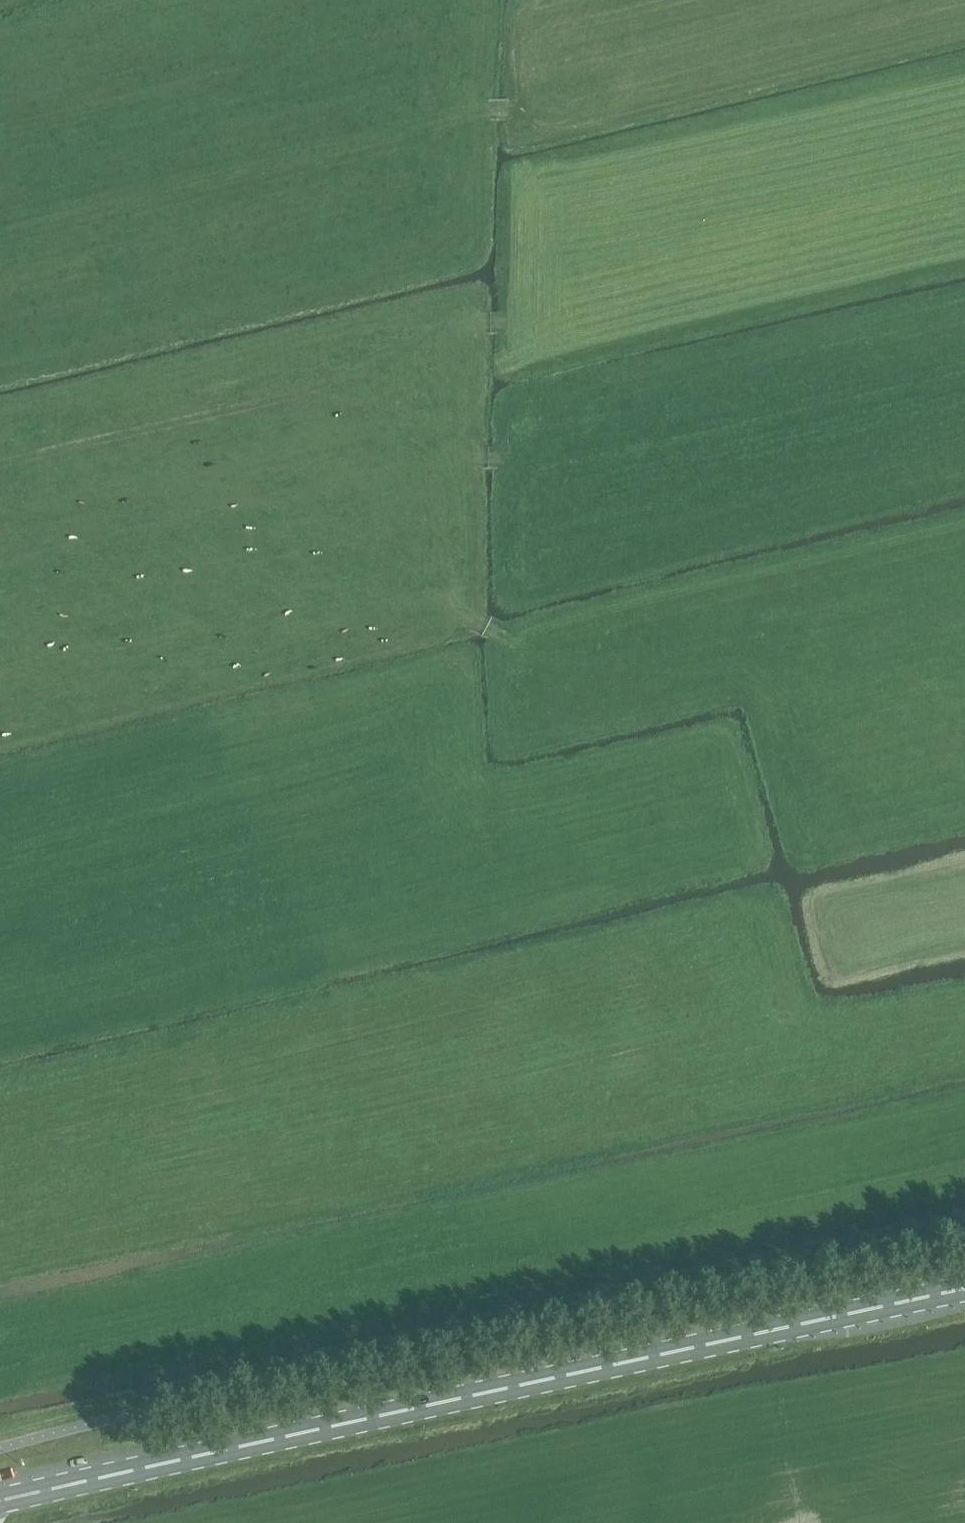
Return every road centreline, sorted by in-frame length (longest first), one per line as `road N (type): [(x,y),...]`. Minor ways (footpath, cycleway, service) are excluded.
road 1 (secondary): [(183,1458),(964,1289)]
road 2 (secondary): [(183,1458),(0,1501)]

